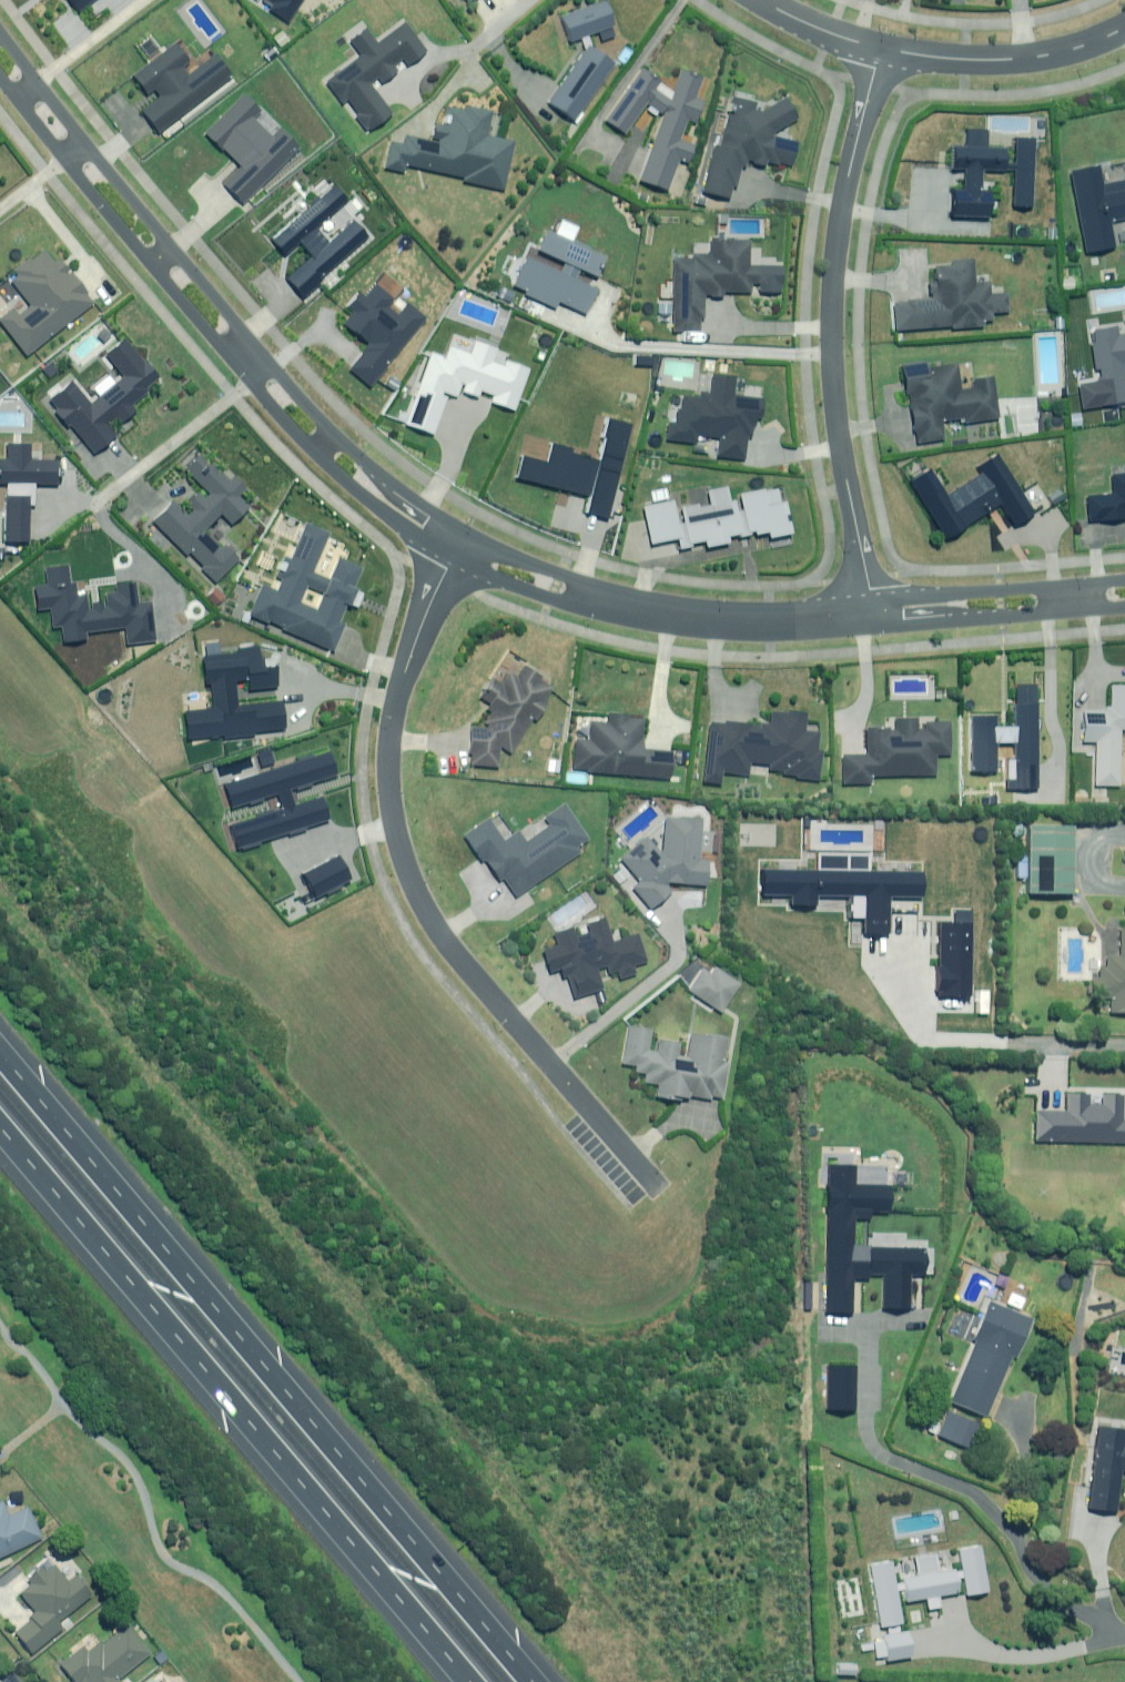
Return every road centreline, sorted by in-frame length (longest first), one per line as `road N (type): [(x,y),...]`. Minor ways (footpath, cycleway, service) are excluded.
road 1 (motorway): [(0,1034),(546,1681)]
road 2 (motorway): [(483,1681),(0,1108)]
road 3 (residential): [(659,1189),(453,950),(416,894),(392,804),(396,712),(454,556)]
road 4 (residential): [(0,31),(322,421),(467,532)]
road 5 (residential): [(454,556),(414,534),(304,440),(0,76)]
road 6 (residential): [(873,603),(835,381),(834,301),(843,212),(883,48)]
road 7 (residential): [(1124,29),(1035,57),(883,48)]
road 8 (residential): [(873,603),(1072,586)]
road 9 (residential): [(1074,610),(876,627)]
road 10 (residential): [(797,621),(703,618),(601,599)]
road 11 (residential): [(601,599),(559,601),(454,556)]
road 12 (residential): [(467,532),(601,599)]
road 13 (residential): [(883,48),(765,0)]

